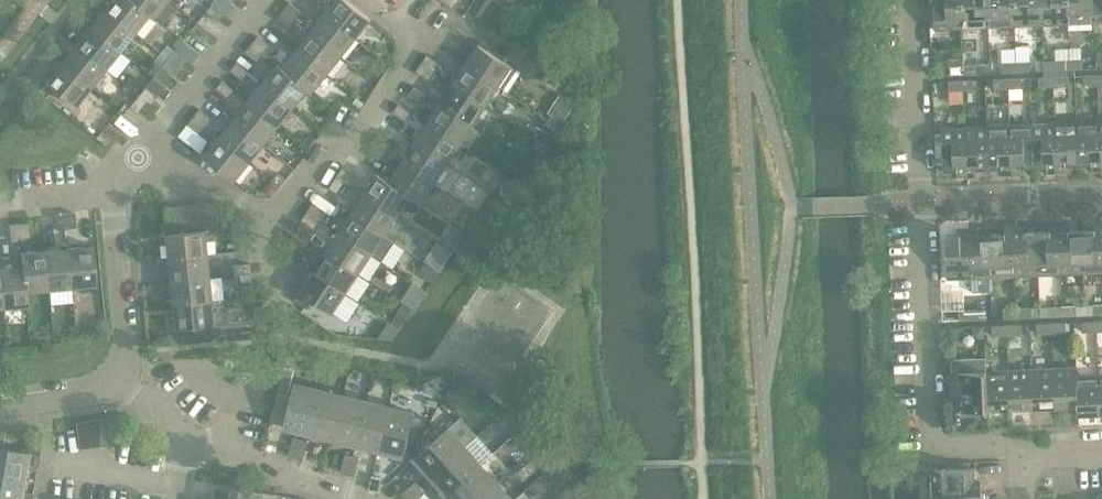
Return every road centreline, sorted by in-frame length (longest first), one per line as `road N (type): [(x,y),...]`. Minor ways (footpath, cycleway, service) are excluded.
road 1 (residential): [(928,200),(940,447),(1025,447)]
road 2 (residential): [(272,224),(420,31),(373,0)]
road 3 (residential): [(140,158),(273,0)]
road 4 (residential): [(928,200),(920,0)]
road 5 (residential): [(140,158),(213,181),(272,224)]
road 6 (residential): [(366,498),(230,456)]
road 7 (residential): [(124,383),(114,257)]
road 8 (unclassified): [(0,403),(124,383)]

